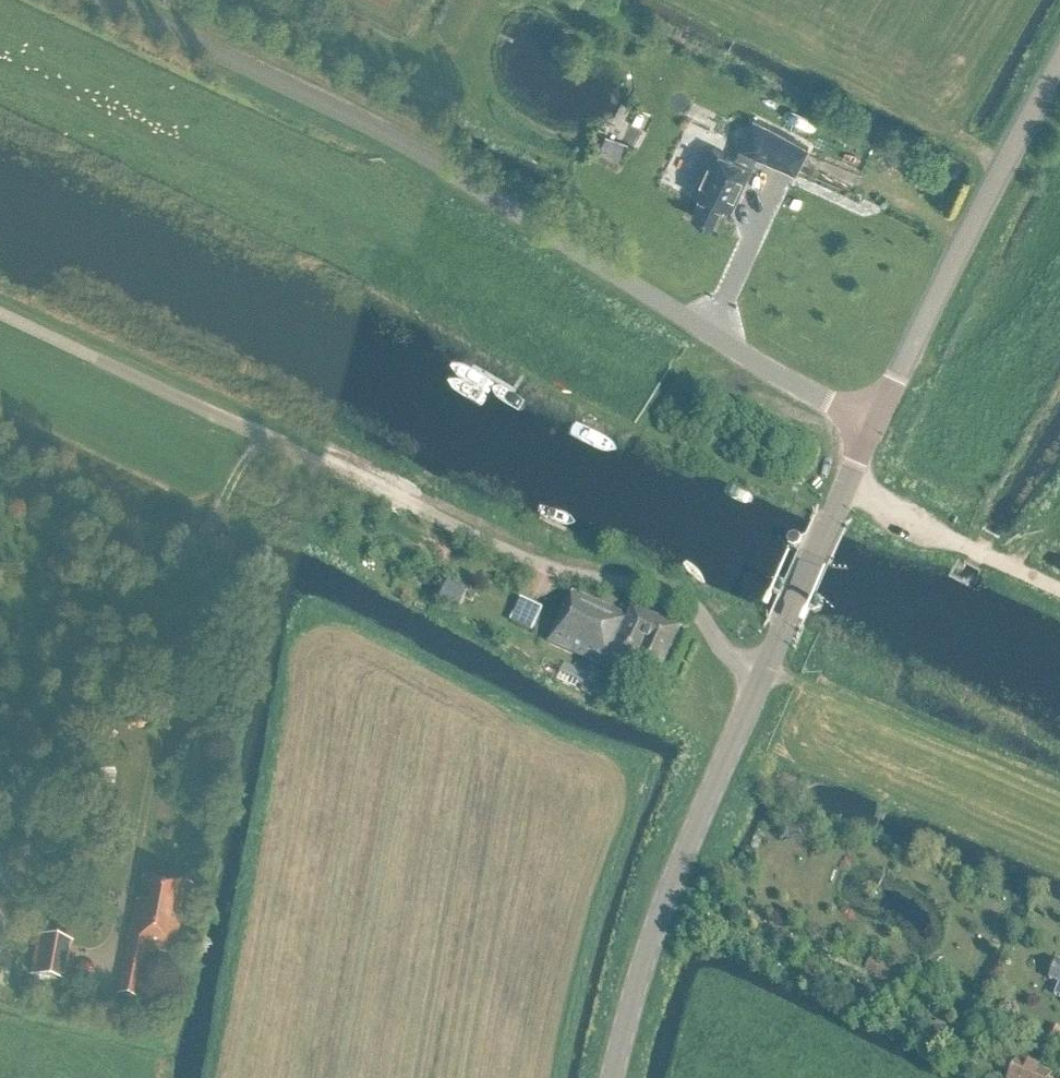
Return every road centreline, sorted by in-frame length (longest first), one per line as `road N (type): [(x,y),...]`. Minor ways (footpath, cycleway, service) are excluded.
road 1 (unclassified): [(874,418),(805,388),(390,135),(106,0)]
road 2 (unclassified): [(766,674),(729,654),(679,598),(534,564),(0,311)]
road 3 (tertiary): [(612,1077),(671,886),(766,674)]
road 4 (tertiary): [(874,418),(1059,66)]
road 5 (tertiary): [(766,674),(874,418)]
road 6 (track): [(846,485),(895,517),(1059,592)]

